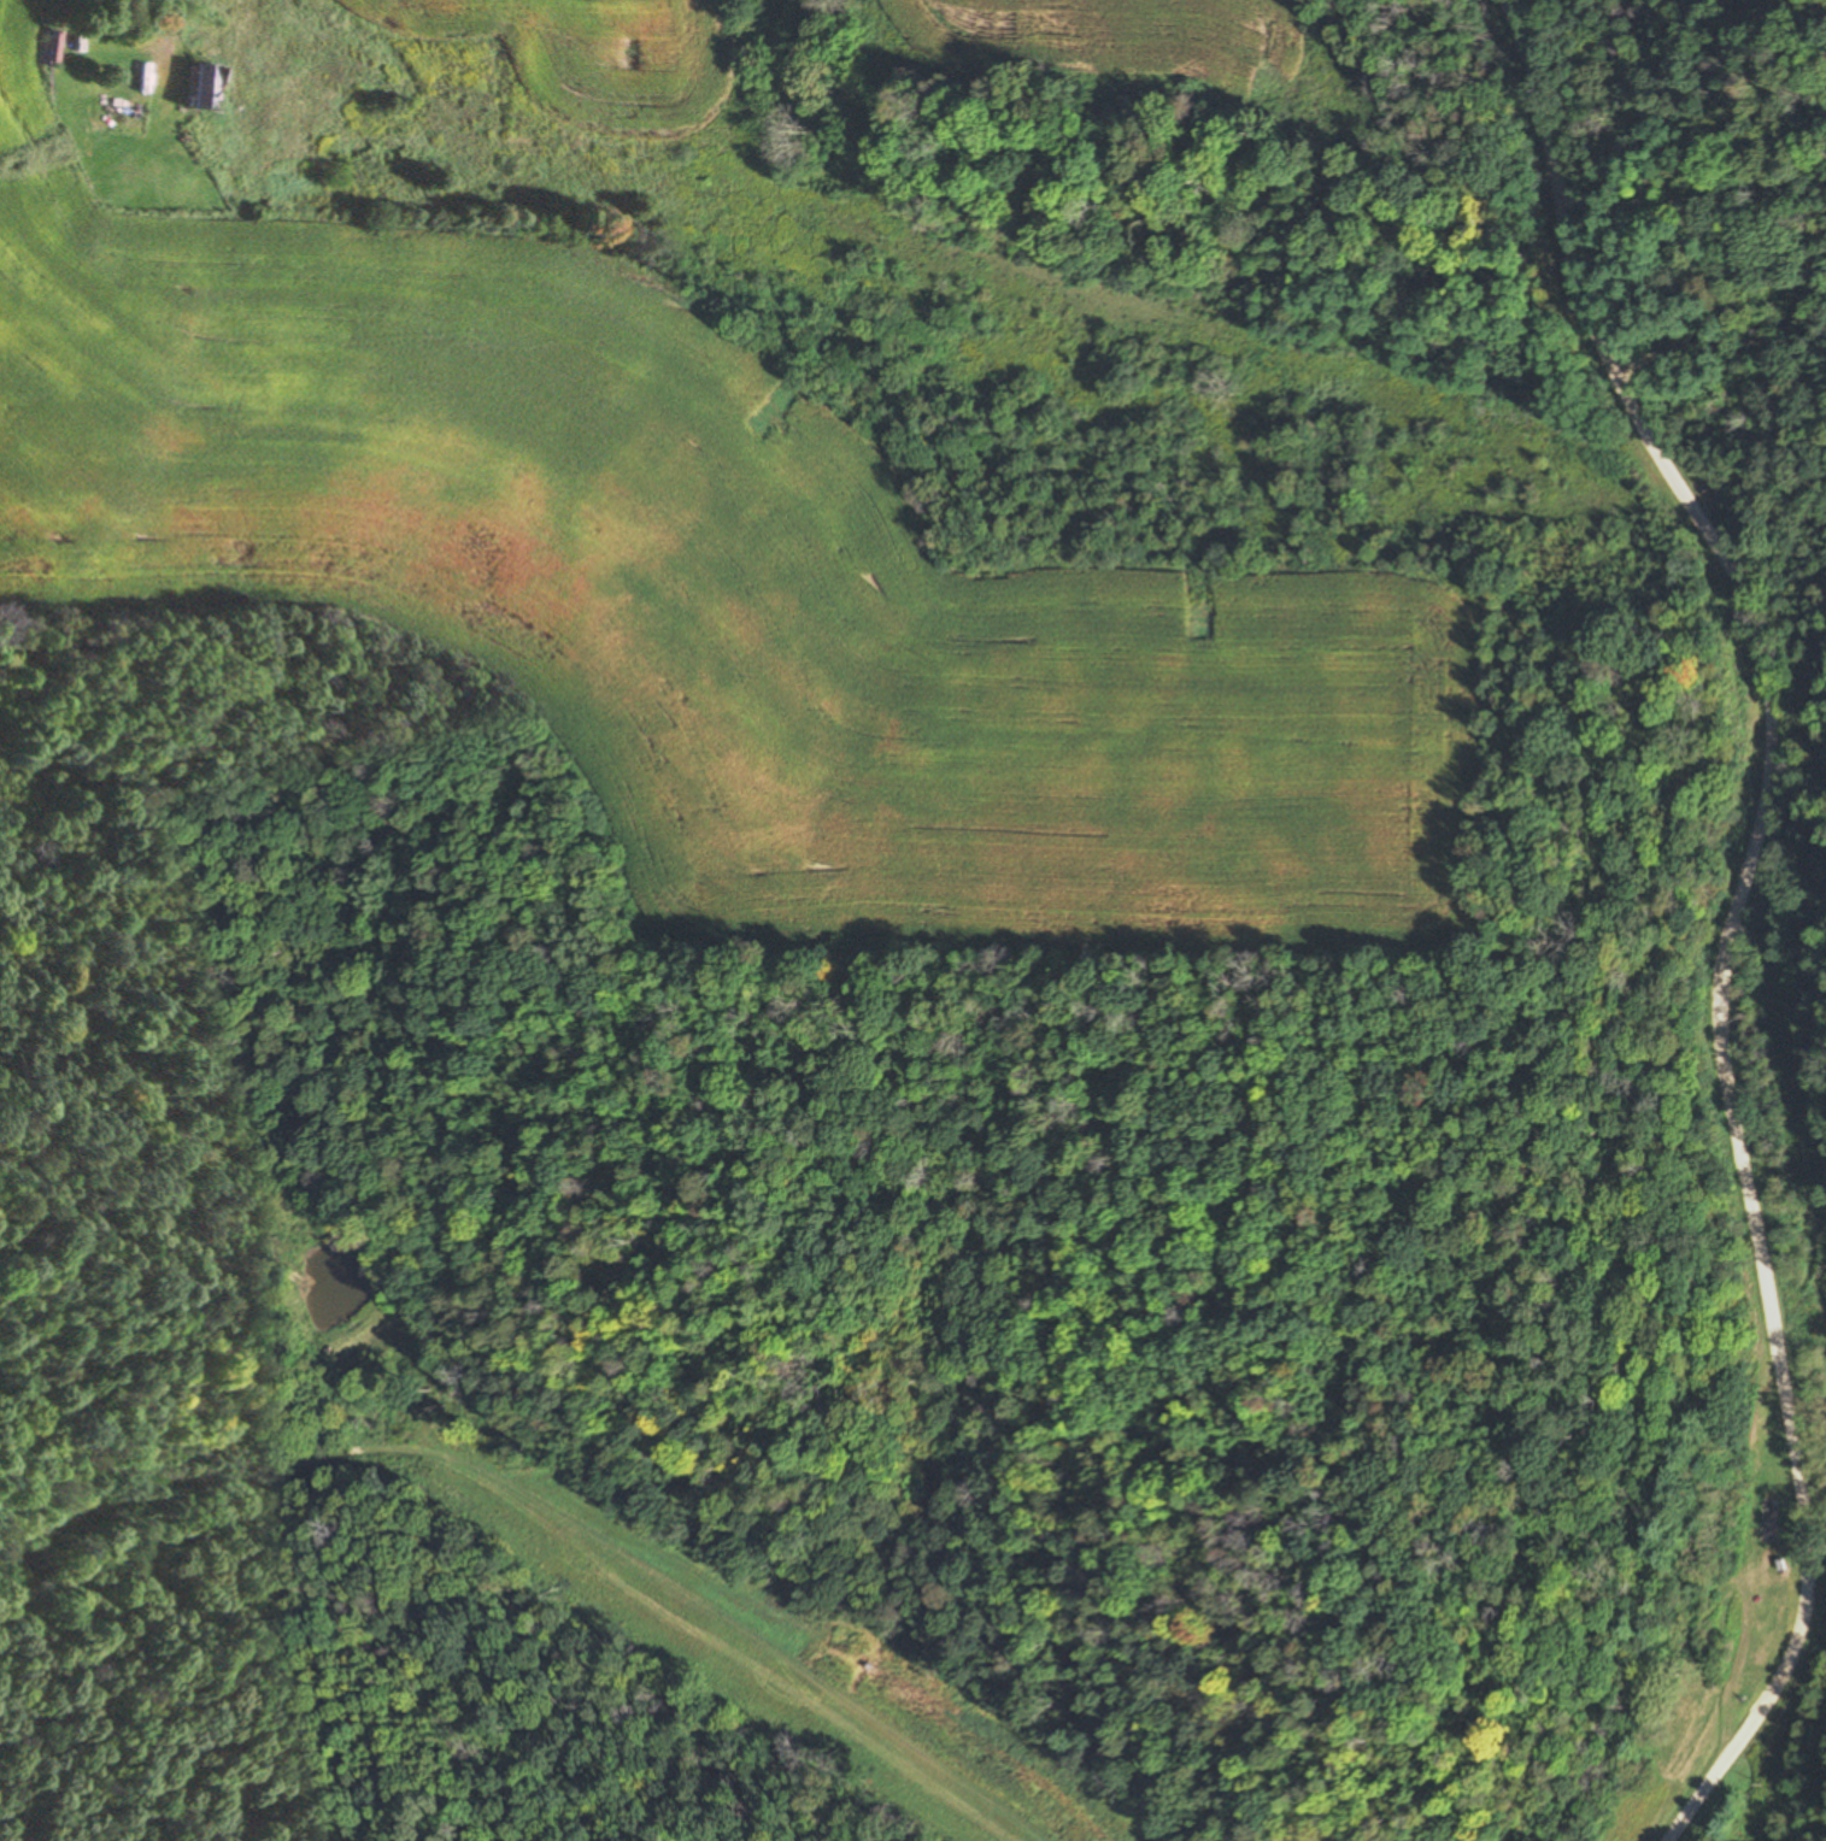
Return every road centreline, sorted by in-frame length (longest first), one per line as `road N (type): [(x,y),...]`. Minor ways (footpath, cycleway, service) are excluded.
road 1 (residential): [(1668,1840),(1786,1653),(1804,1557),(1789,1413),(1718,1025),(1718,954),(1762,783),(1768,717),(1745,598),(1632,405),(1583,300),(1540,112),(1503,0)]
road 2 (track): [(489,1475),(568,1514),(834,1687),(1050,1840)]

